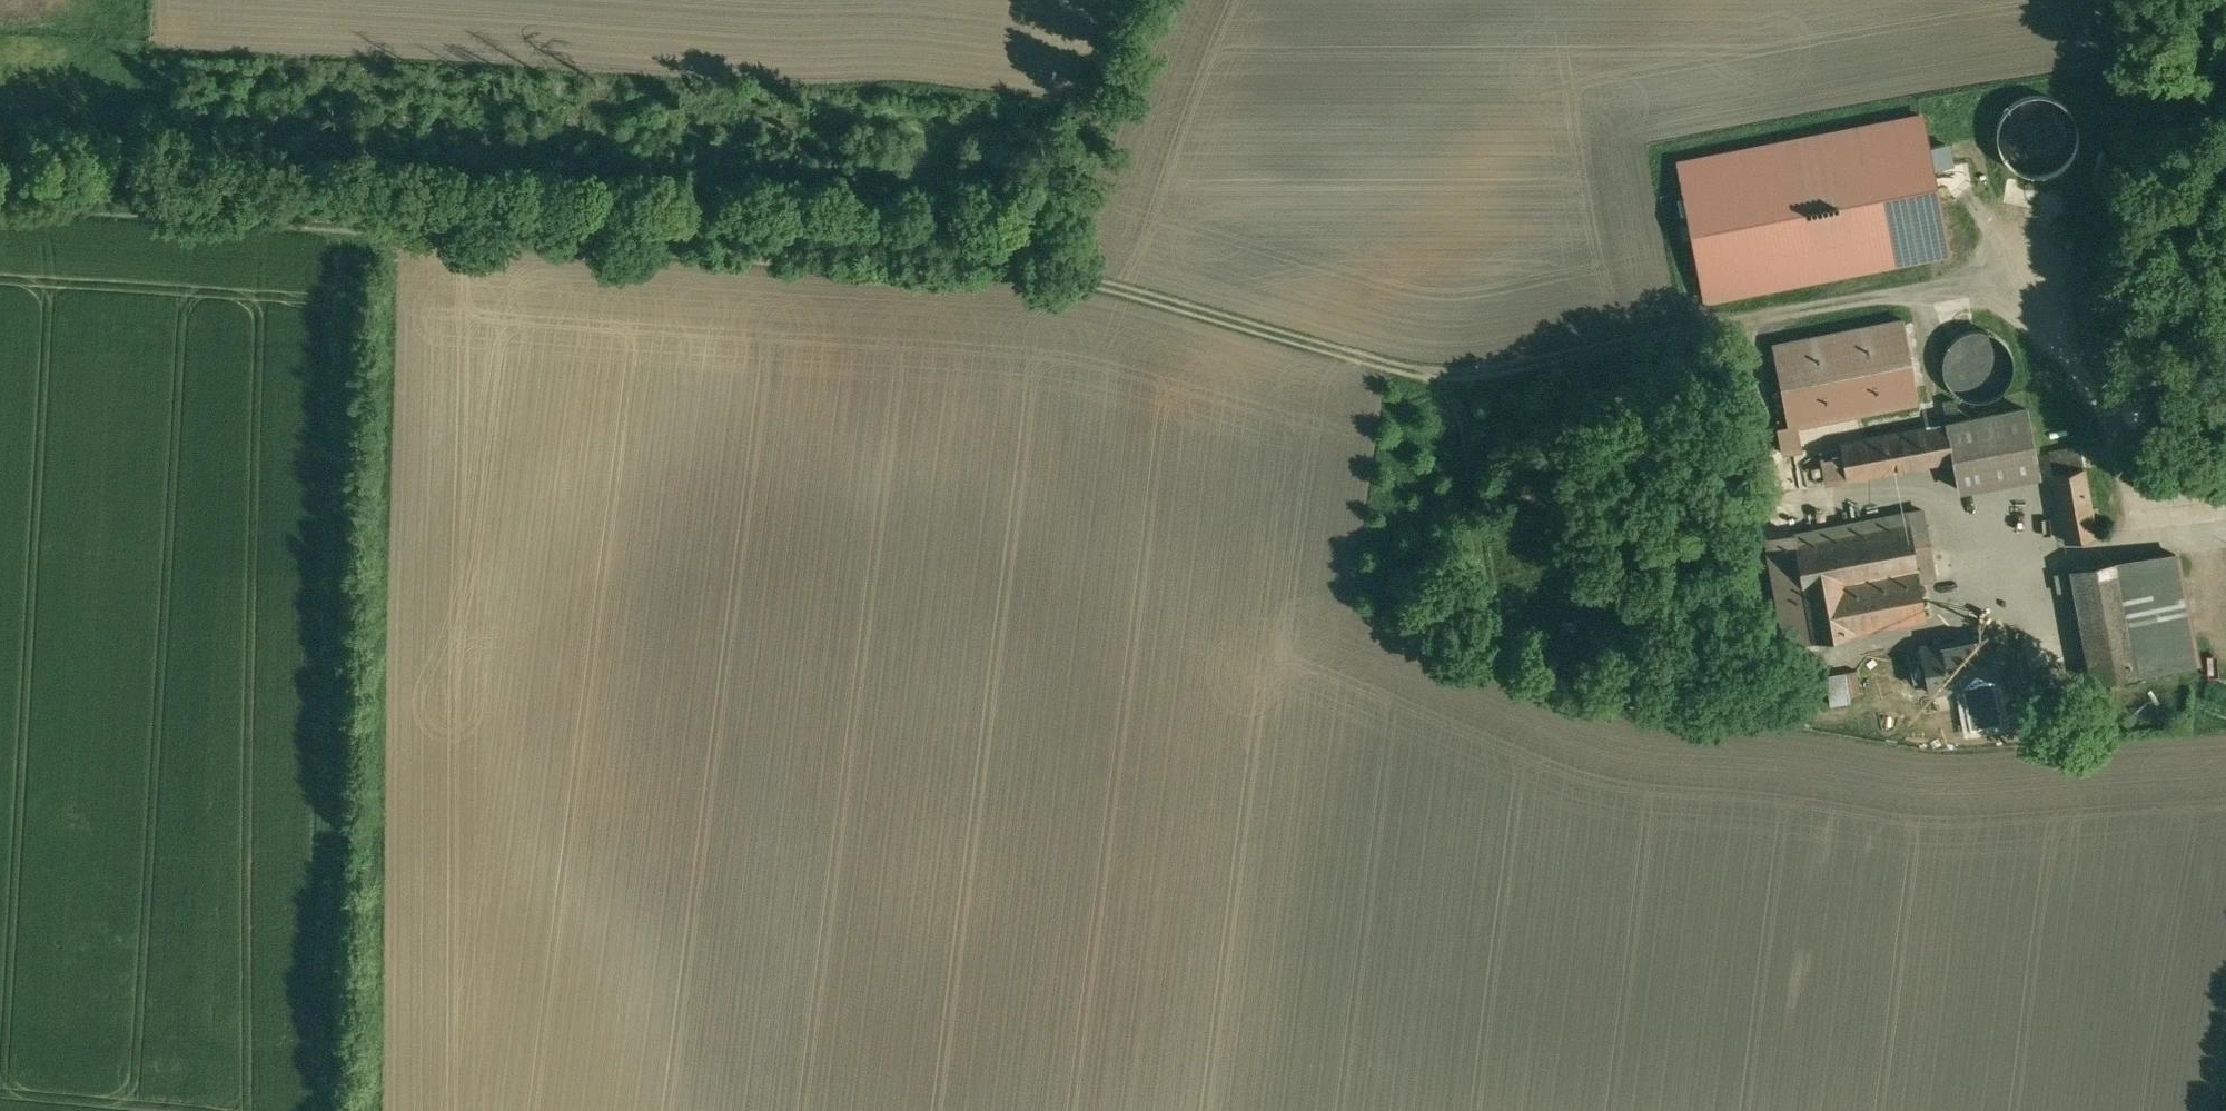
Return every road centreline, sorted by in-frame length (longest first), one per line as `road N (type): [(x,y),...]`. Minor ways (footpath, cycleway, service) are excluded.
road 1 (track): [(1500,695),(1465,430),(1443,396),(1417,376),(1054,279),(362,224),(0,205)]

